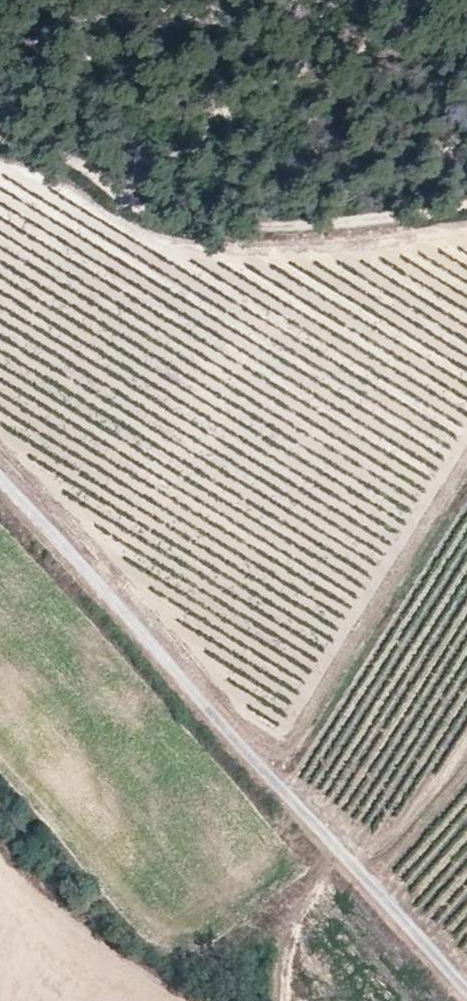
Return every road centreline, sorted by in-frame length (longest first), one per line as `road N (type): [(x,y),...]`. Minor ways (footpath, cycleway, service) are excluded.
road 1 (unclassified): [(466,993),(0,474)]

